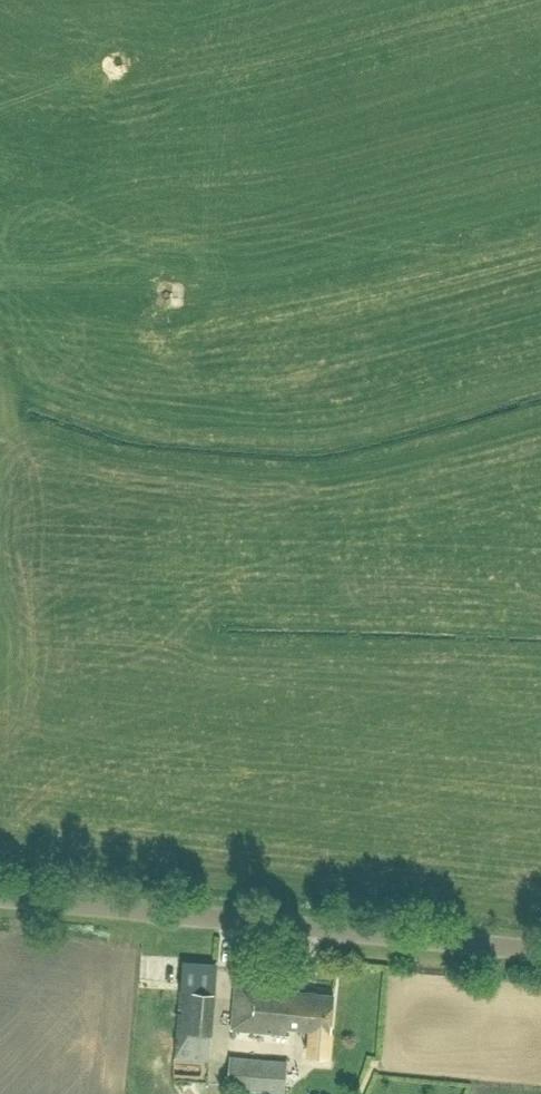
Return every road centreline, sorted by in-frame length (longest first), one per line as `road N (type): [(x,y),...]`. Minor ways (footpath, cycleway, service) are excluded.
road 1 (tertiary): [(540,949),(0,896)]

